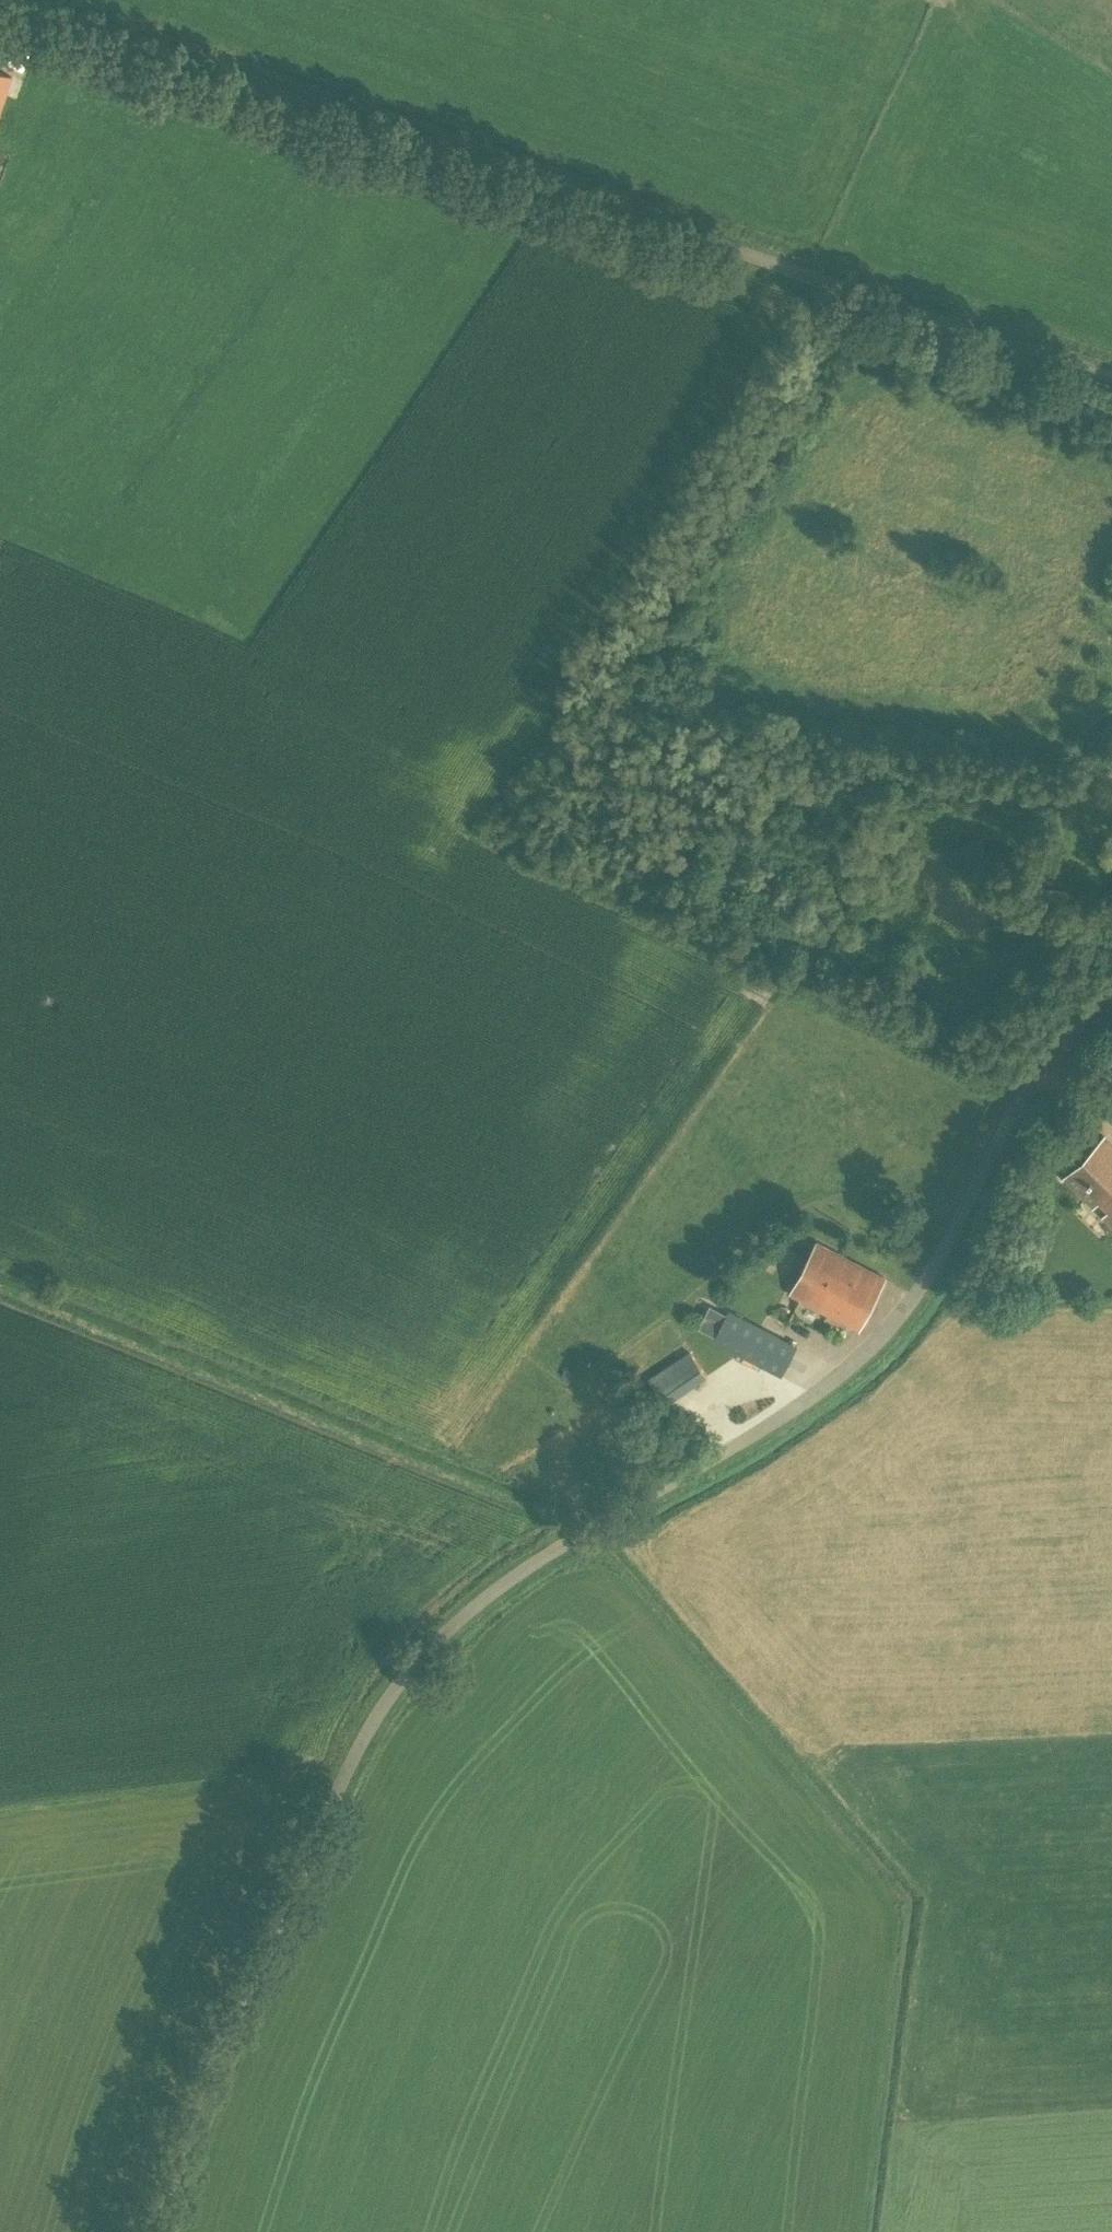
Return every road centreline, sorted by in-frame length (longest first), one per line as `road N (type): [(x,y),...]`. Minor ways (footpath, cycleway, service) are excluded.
road 1 (unclassified): [(152,2231),(226,1999),(310,1813),(436,1621),(504,1566),(884,1317),(934,1243),(1006,1096),(1042,1046),(1111,979)]
road 2 (unclassified): [(1111,369),(0,3)]

